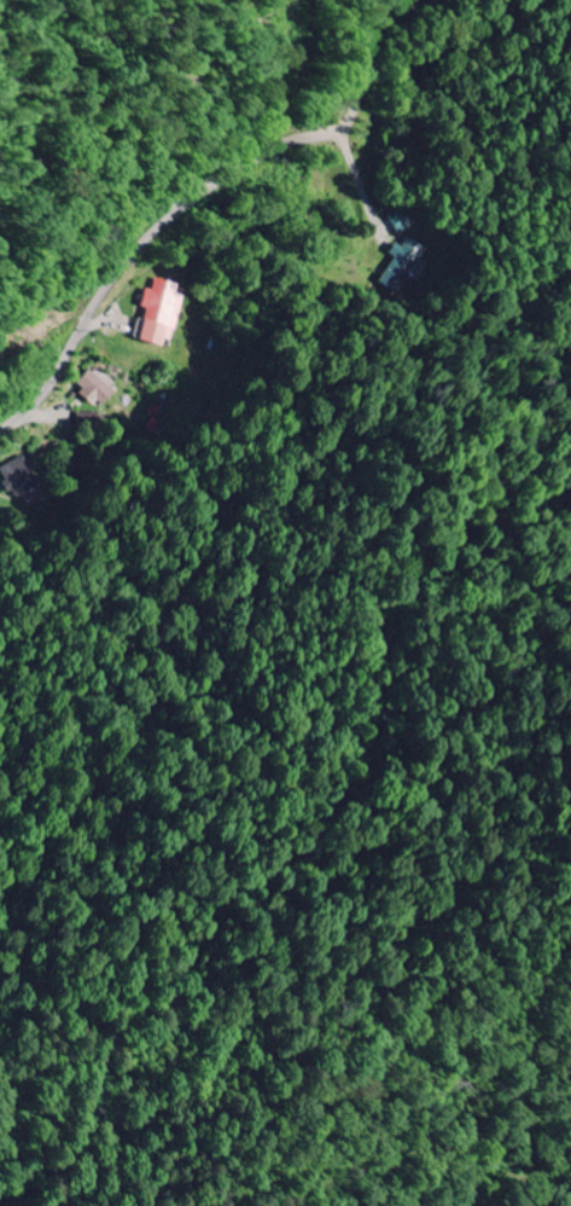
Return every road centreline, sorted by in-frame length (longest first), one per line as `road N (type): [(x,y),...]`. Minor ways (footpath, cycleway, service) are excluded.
road 1 (residential): [(0,429),(46,394),(107,286),(156,230),(255,158),(351,115),(374,29),(403,0)]

